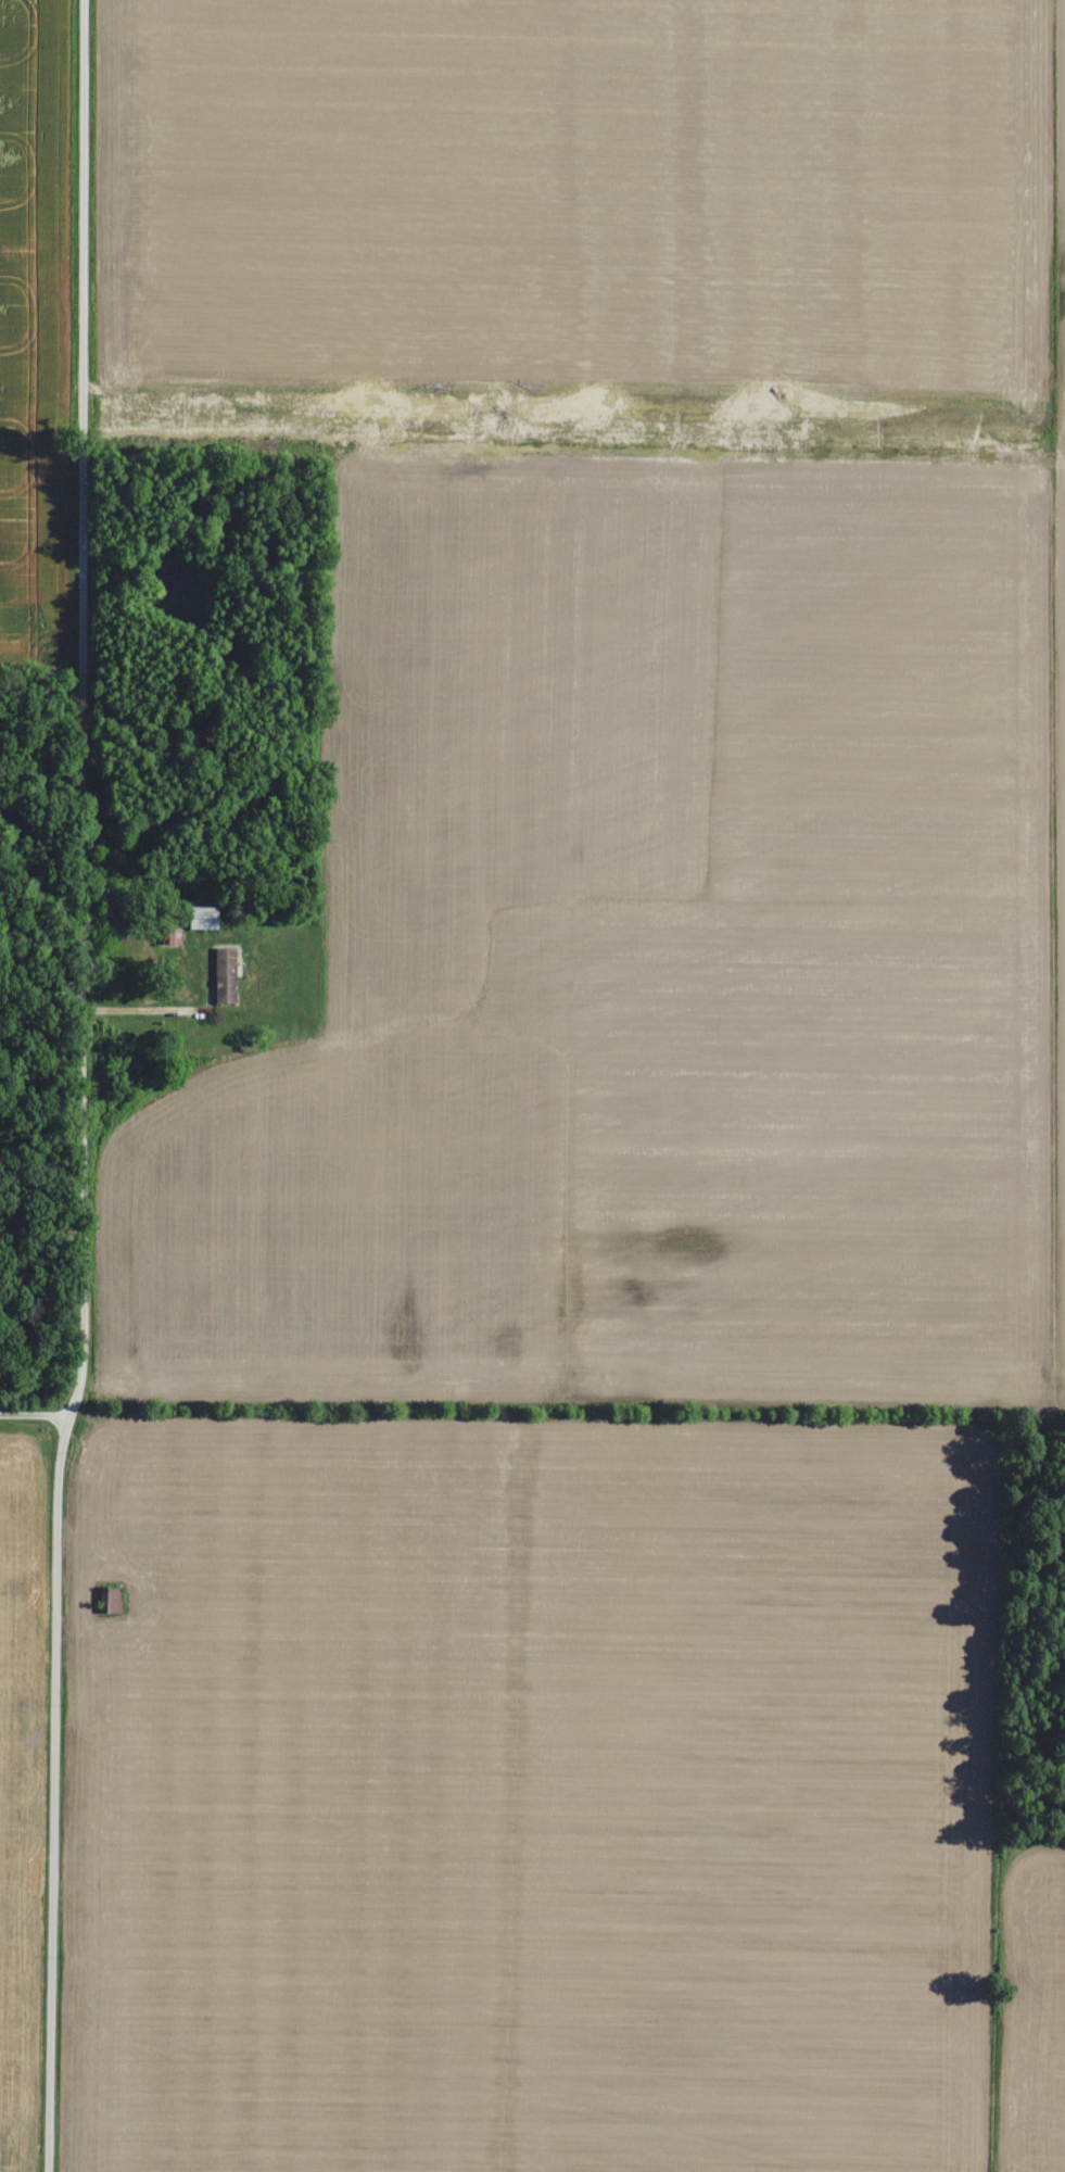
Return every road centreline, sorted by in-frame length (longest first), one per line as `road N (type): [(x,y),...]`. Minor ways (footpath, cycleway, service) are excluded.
road 1 (residential): [(51,1862),(58,1432),(83,1367),(82,0)]
road 2 (residential): [(47,2171),(51,1862)]

